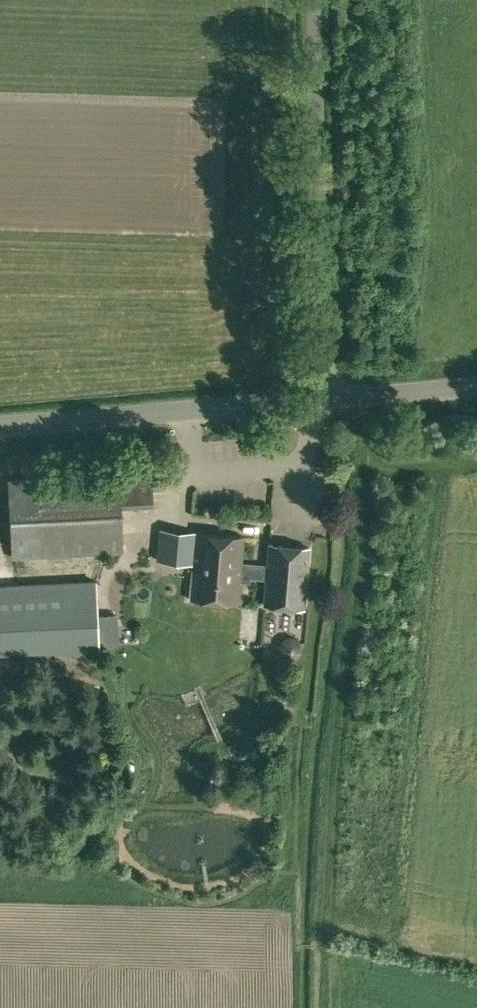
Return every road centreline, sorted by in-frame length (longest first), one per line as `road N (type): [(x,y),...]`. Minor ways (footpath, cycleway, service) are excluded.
road 1 (unclassified): [(329,401),(316,0)]
road 2 (tertiary): [(0,427),(329,401)]
road 3 (tertiary): [(476,389),(329,401)]

